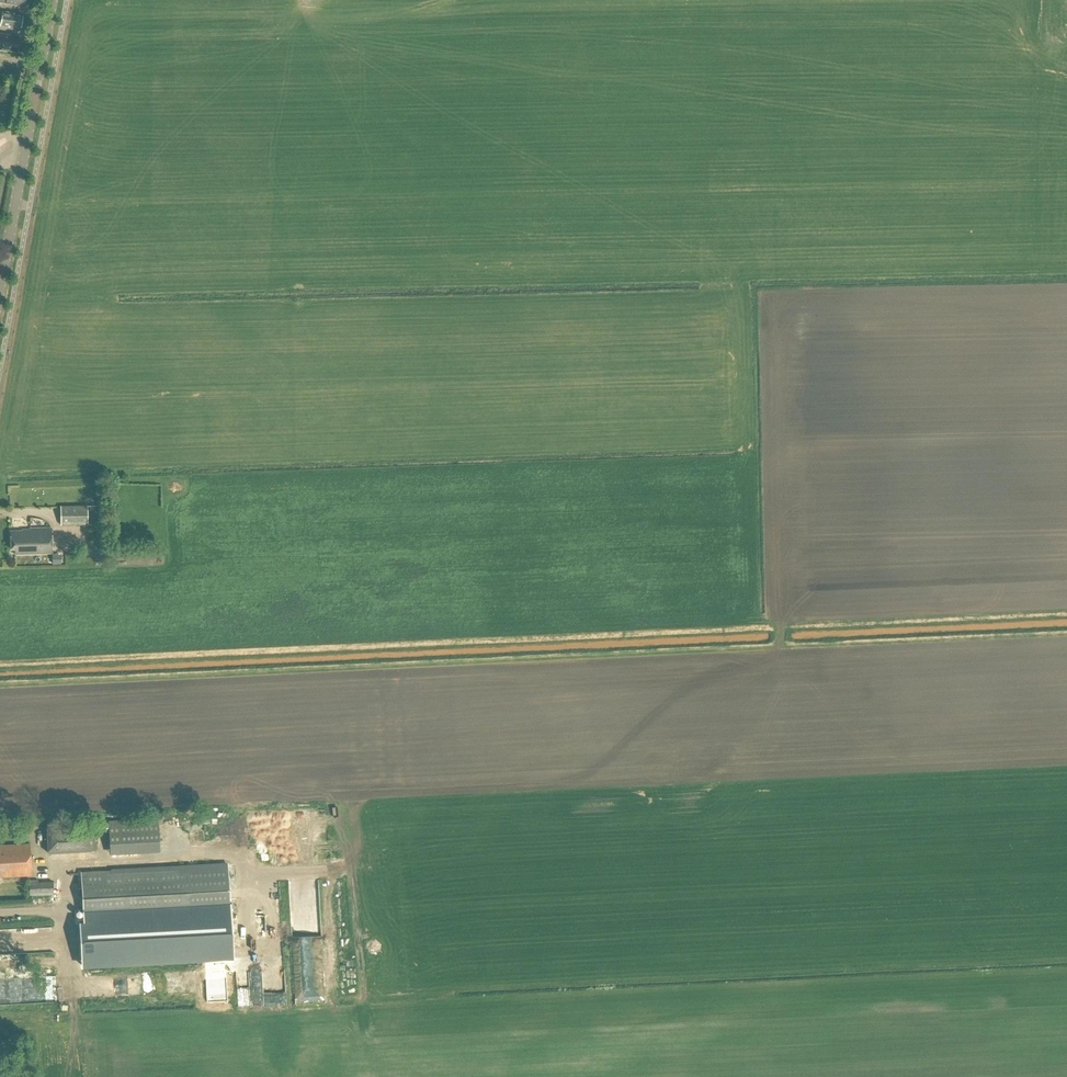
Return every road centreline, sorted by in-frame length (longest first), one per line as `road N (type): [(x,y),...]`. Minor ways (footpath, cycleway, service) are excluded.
road 1 (secondary): [(0,291),(52,0)]

